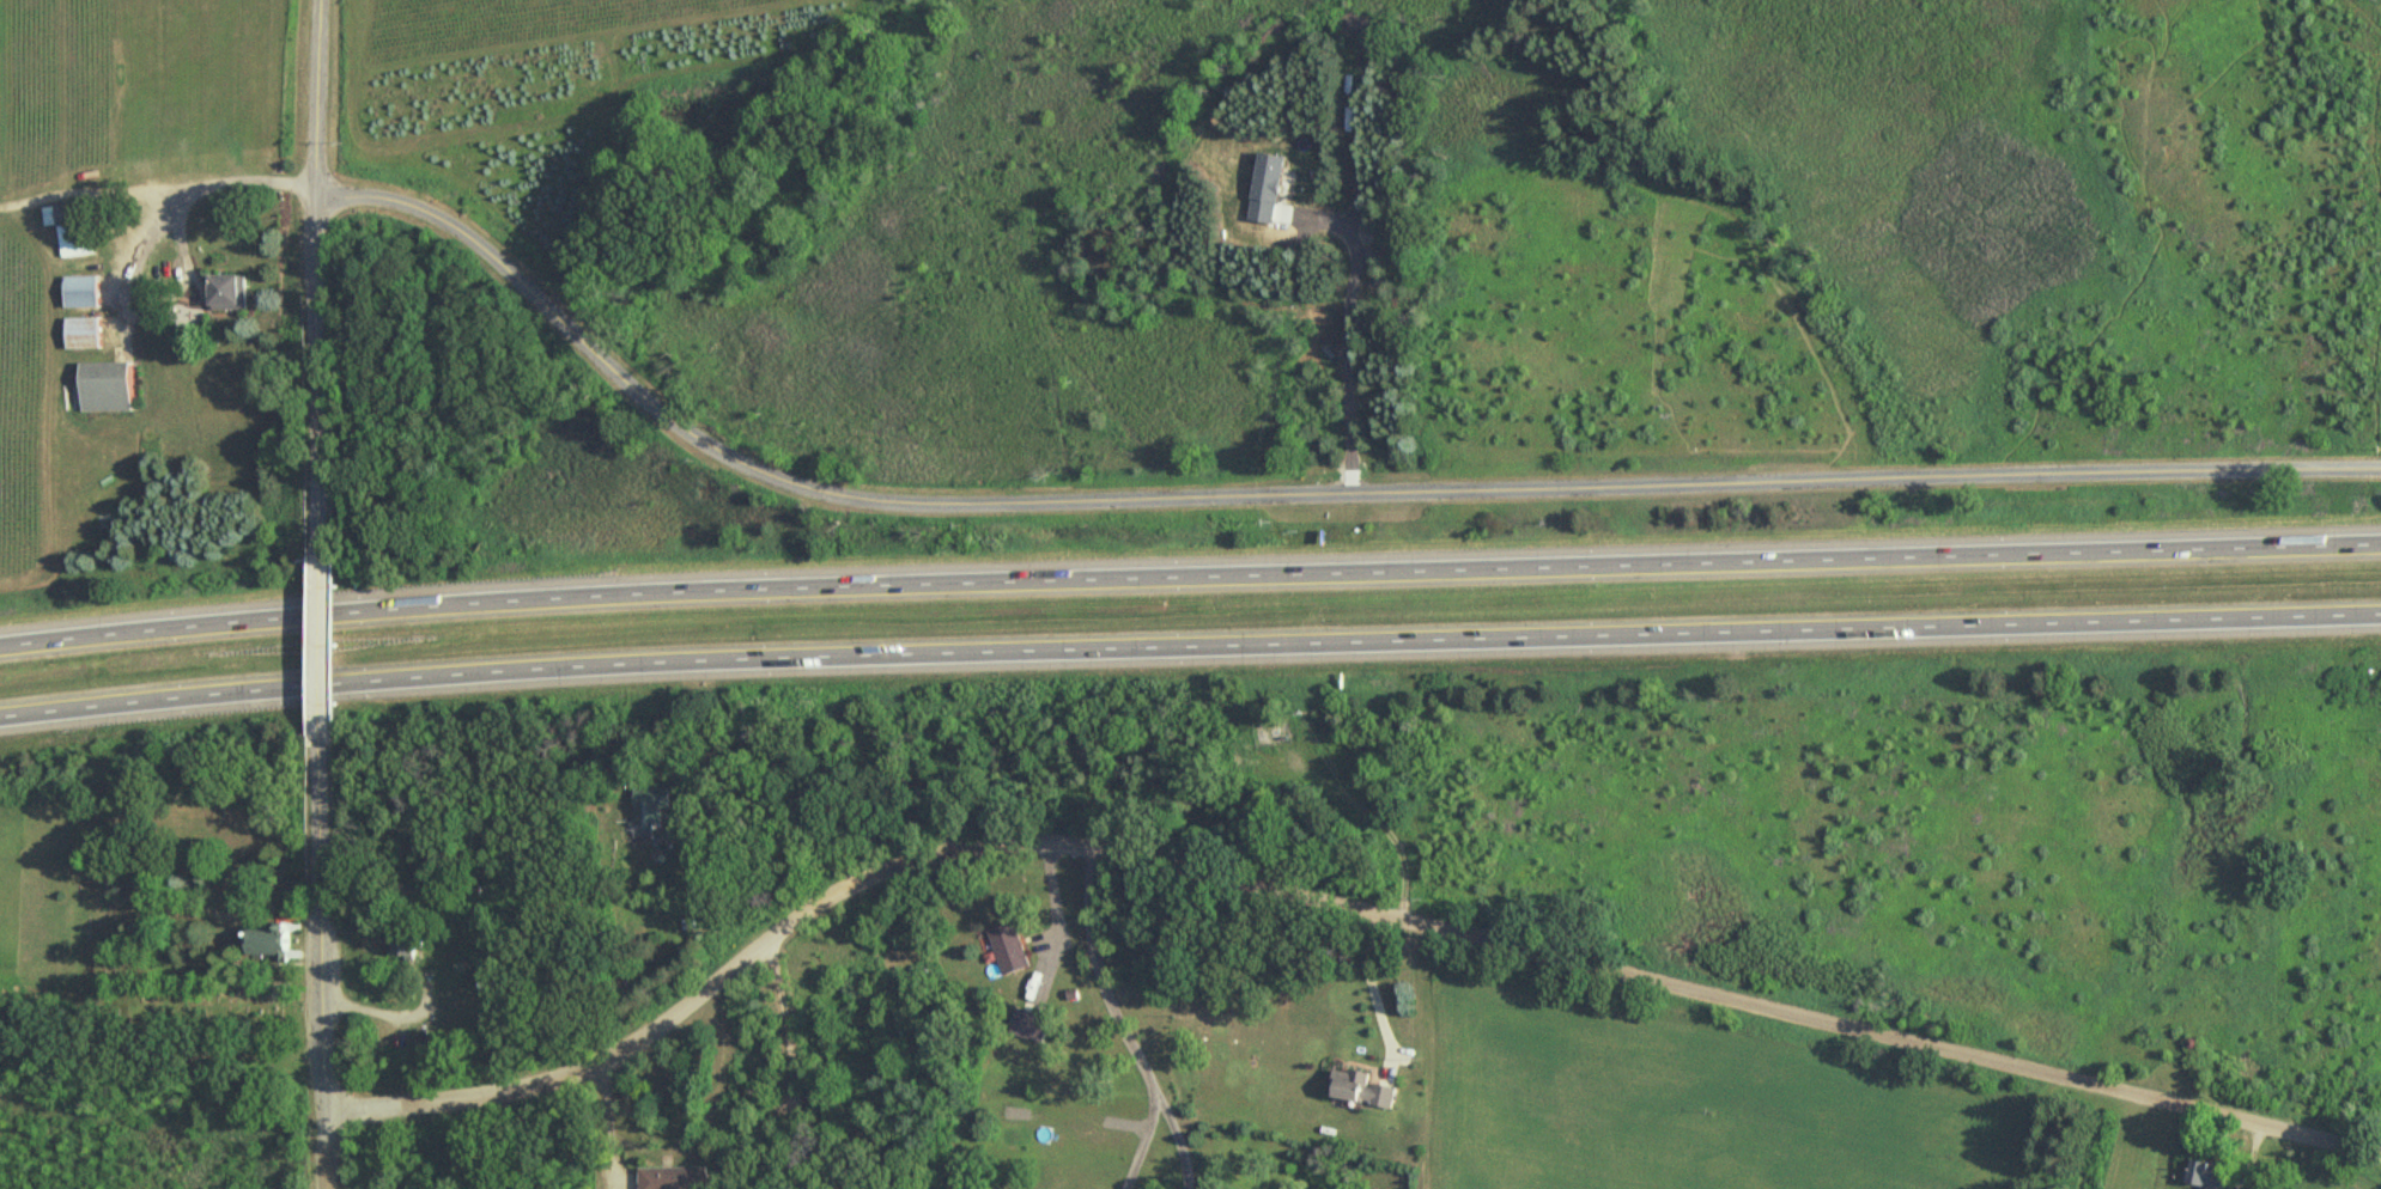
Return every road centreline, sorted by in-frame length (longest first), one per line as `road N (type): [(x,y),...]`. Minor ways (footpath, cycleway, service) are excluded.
road 1 (motorway): [(0,720),(266,689),(699,660),(2380,614)]
road 2 (motorway): [(2380,545),(697,591),(0,640)]
road 3 (residential): [(314,194),(421,208),(666,423),(747,471),(880,505),(2380,470)]
road 4 (residential): [(324,1115),(474,1100),(552,1081),(697,1000),(783,925),(848,886),(965,852),(1037,847),(1136,858),(2380,1157)]
road 5 (residential): [(310,563),(315,0)]
road 6 (residential): [(324,1115),(314,737)]
road 7 (residential): [(314,737),(310,563)]

